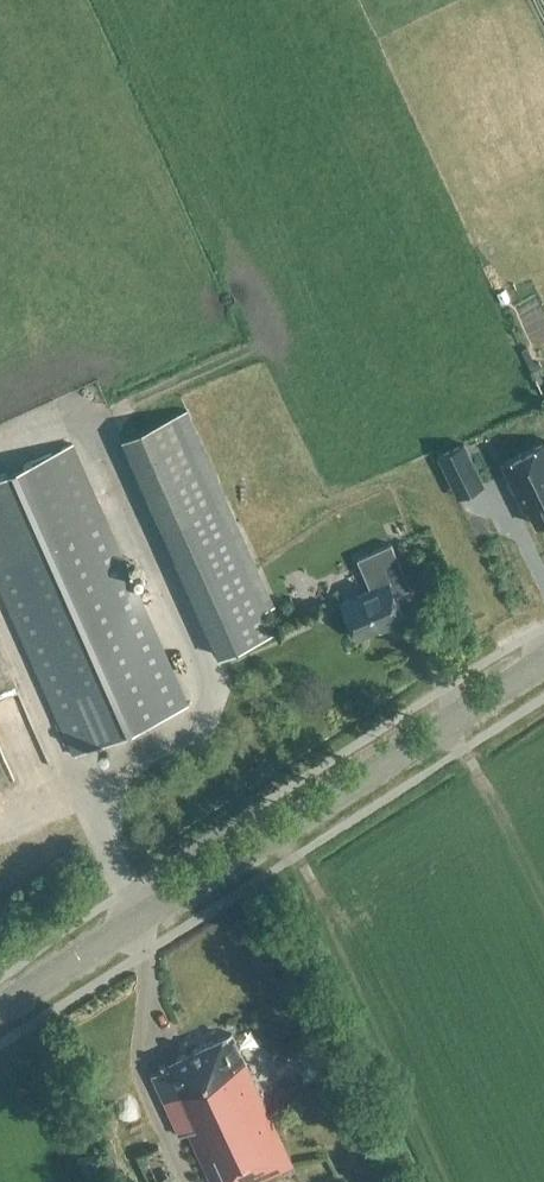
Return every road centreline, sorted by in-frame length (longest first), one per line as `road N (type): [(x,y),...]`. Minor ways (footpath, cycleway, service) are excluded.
road 1 (tertiary): [(0,1010),(543,663)]

